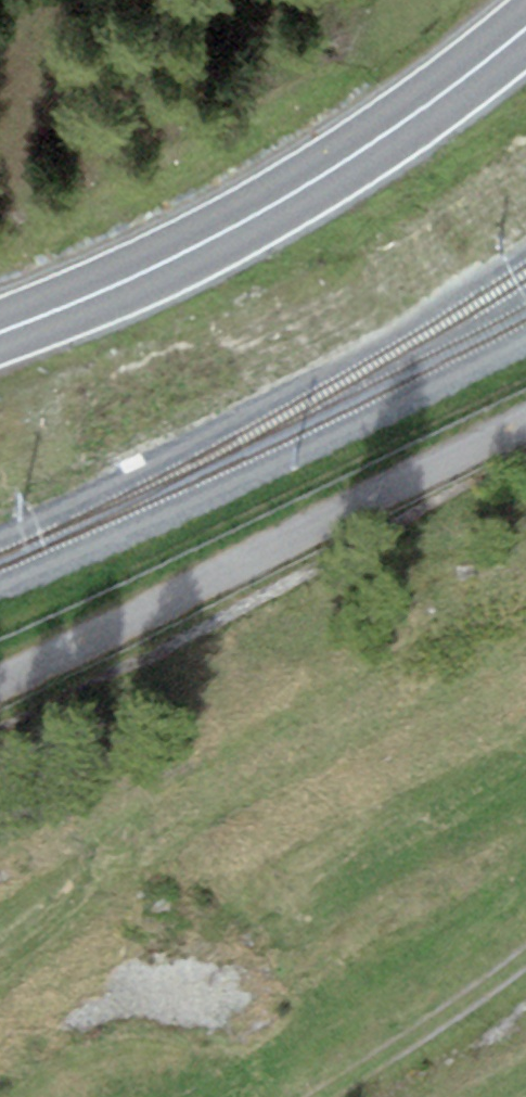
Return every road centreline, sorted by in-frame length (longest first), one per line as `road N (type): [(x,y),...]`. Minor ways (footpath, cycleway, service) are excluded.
road 1 (primary): [(525,28),(431,102),(246,223),(0,332)]
road 2 (unclassified): [(0,682),(525,427)]
road 3 (track): [(525,960),(323,1096)]

